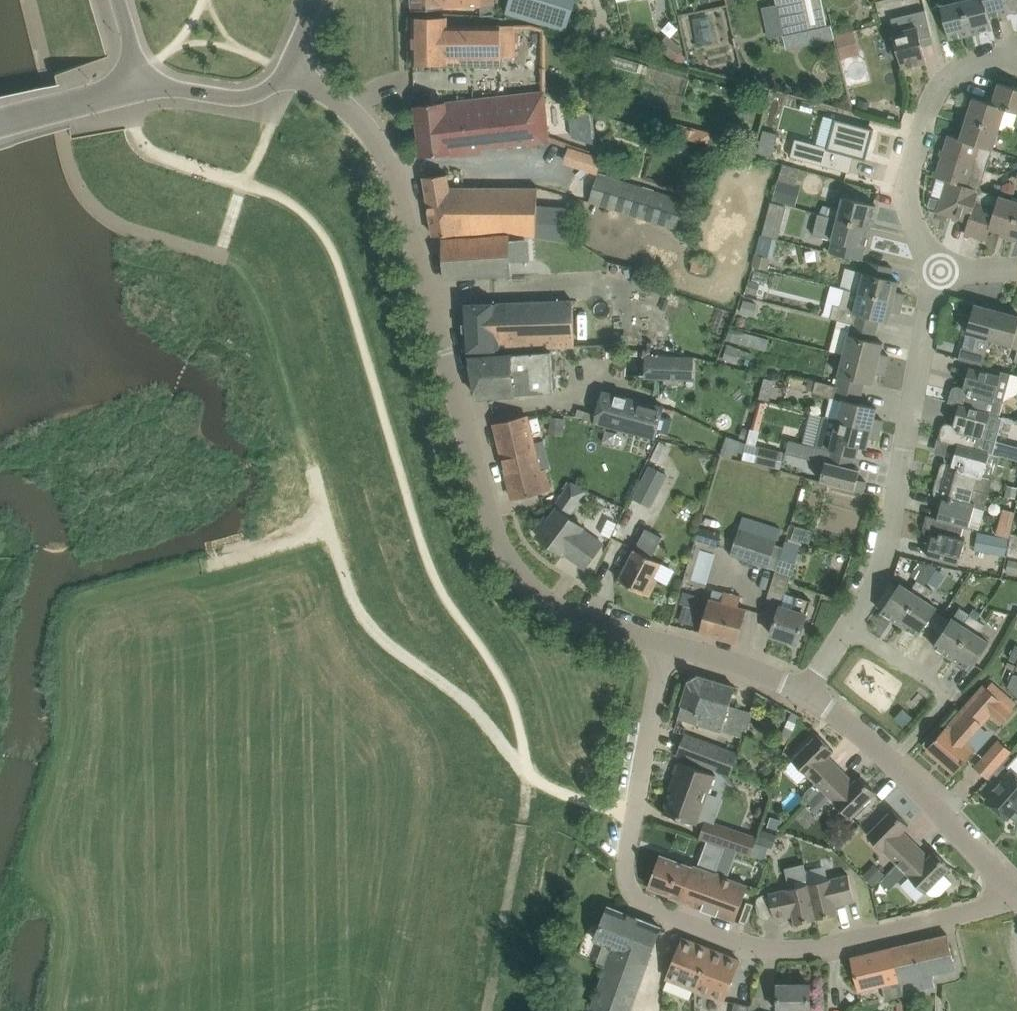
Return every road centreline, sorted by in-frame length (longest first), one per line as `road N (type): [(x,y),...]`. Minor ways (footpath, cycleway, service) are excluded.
road 1 (residential): [(285,68),(365,119),(390,162),(506,553),(559,610),(668,643)]
road 2 (track): [(248,181),(296,199),(326,227),(343,261),(433,577),(486,645),(522,719),(530,782)]
road 3 (residential): [(1013,888),(956,914),(825,947),(736,940),(647,906),(627,888),(624,868),(668,643)]
road 4 (residential): [(852,628),(889,549),(940,270)]
road 5 (residential): [(940,270),(900,190),(918,135),(941,79),(968,60),(1016,56)]
road 6 (track): [(530,782),(487,1010)]
road 7 (residential): [(852,628),(951,694),(891,762)]
road 8 (residential): [(1013,888),(891,762)]
road 9 (tertiary): [(0,120),(72,102),(147,68)]
road 10 (tertiary): [(147,68),(171,83),(237,97),(271,85),(285,68)]
road 11 (residential): [(812,691),(668,643)]

